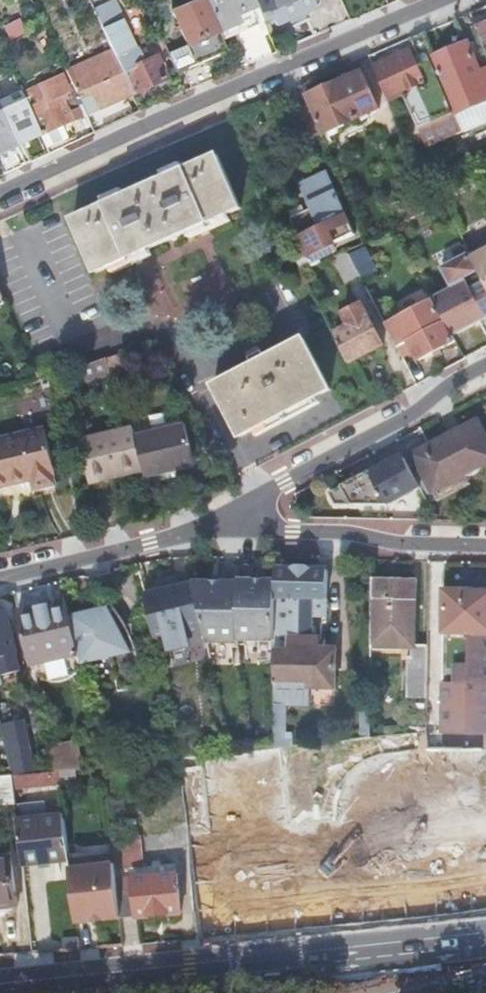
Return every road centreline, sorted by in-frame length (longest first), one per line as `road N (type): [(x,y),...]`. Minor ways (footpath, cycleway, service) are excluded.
road 1 (residential): [(453,0),(0,201)]
road 2 (tertiary): [(0,983),(485,933)]
road 3 (residential): [(167,538),(485,372)]
road 4 (residential): [(485,544),(167,538)]
road 5 (residential): [(0,577),(167,538)]

